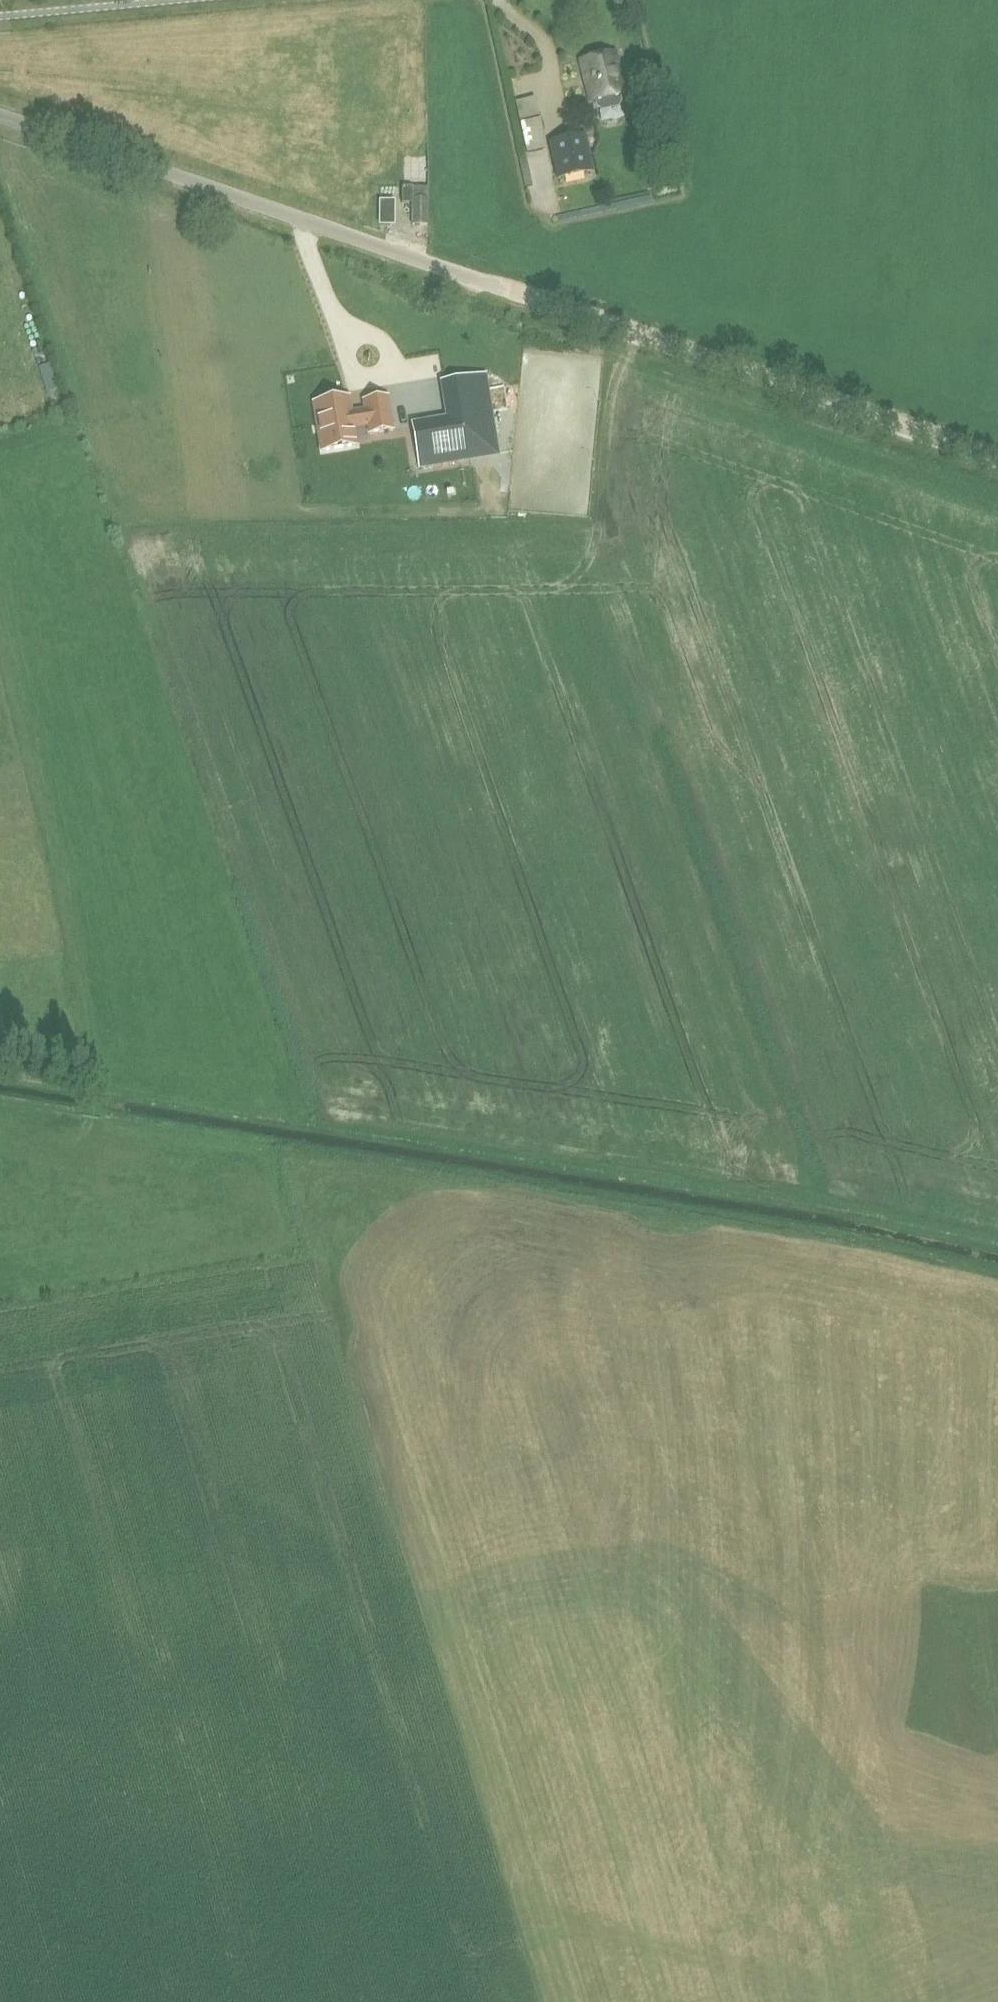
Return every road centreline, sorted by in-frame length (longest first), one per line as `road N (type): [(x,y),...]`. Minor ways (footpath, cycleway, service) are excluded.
road 1 (track): [(488,279),(997,454)]
road 2 (unclassified): [(488,279),(0,112)]

